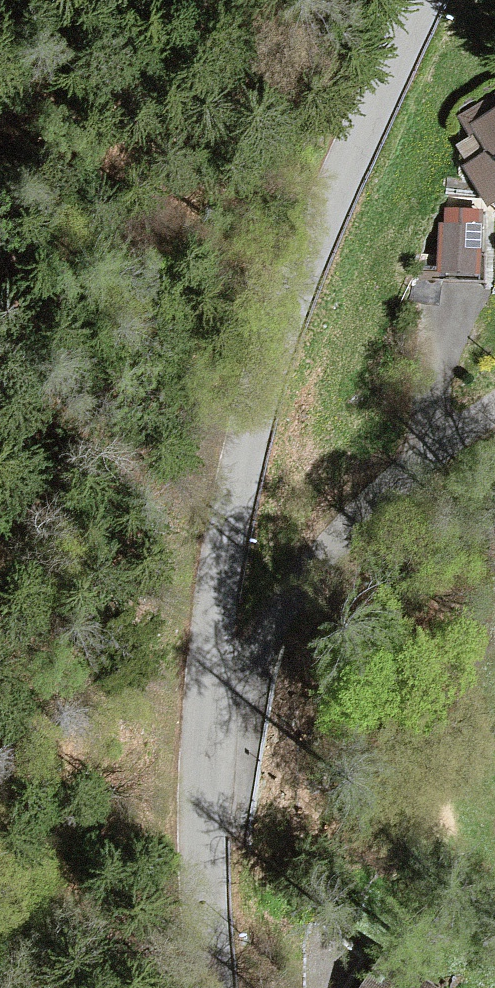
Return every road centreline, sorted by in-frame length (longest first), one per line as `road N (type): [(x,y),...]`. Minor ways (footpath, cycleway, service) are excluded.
road 1 (tertiary): [(205,602),(240,450),(287,298),(347,144),(416,0)]
road 2 (tertiary): [(217,987),(204,786),(205,602)]
road 3 (unclassified): [(494,405),(205,602)]

